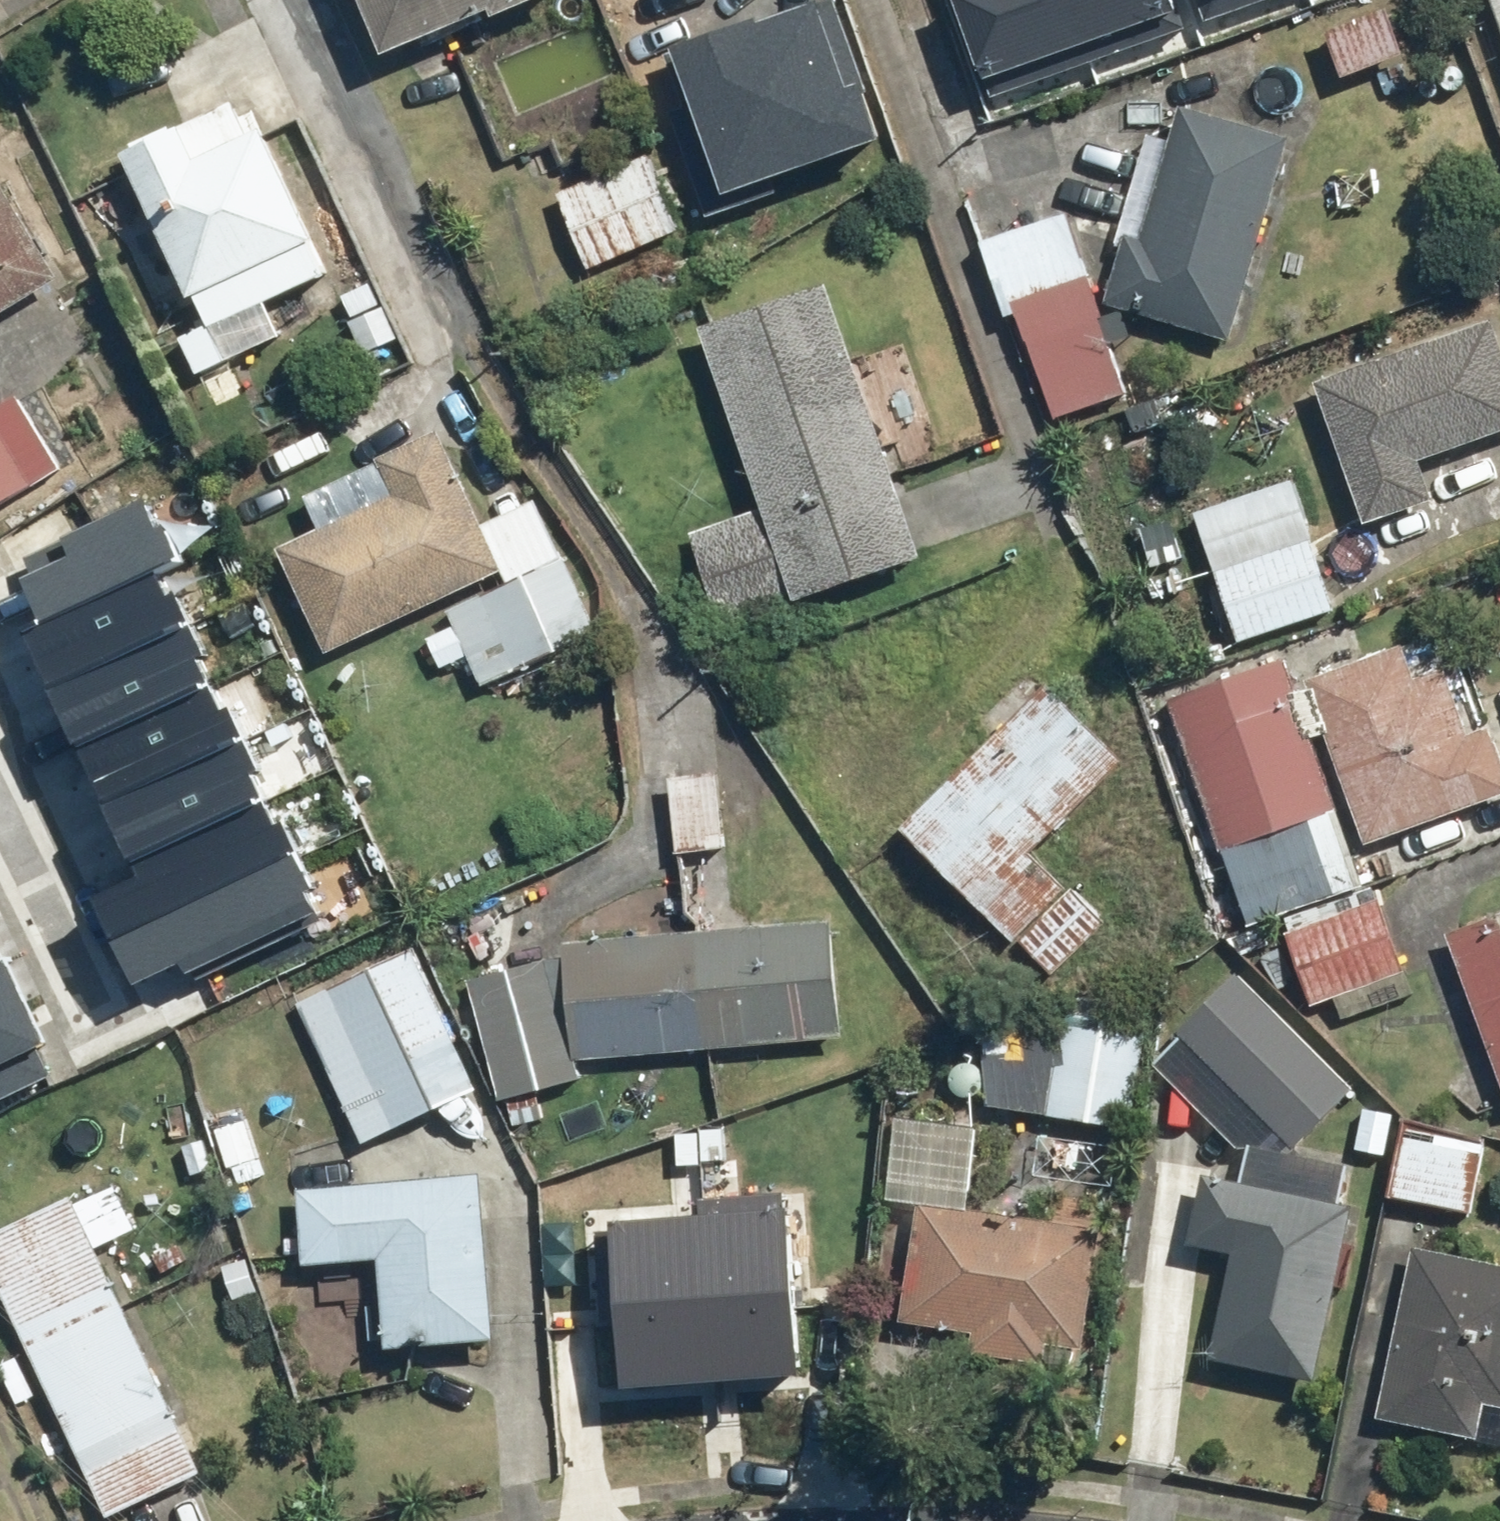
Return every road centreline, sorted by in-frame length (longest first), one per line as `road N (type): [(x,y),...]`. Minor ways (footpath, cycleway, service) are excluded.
road 1 (residential): [(0,738),(93,993)]

